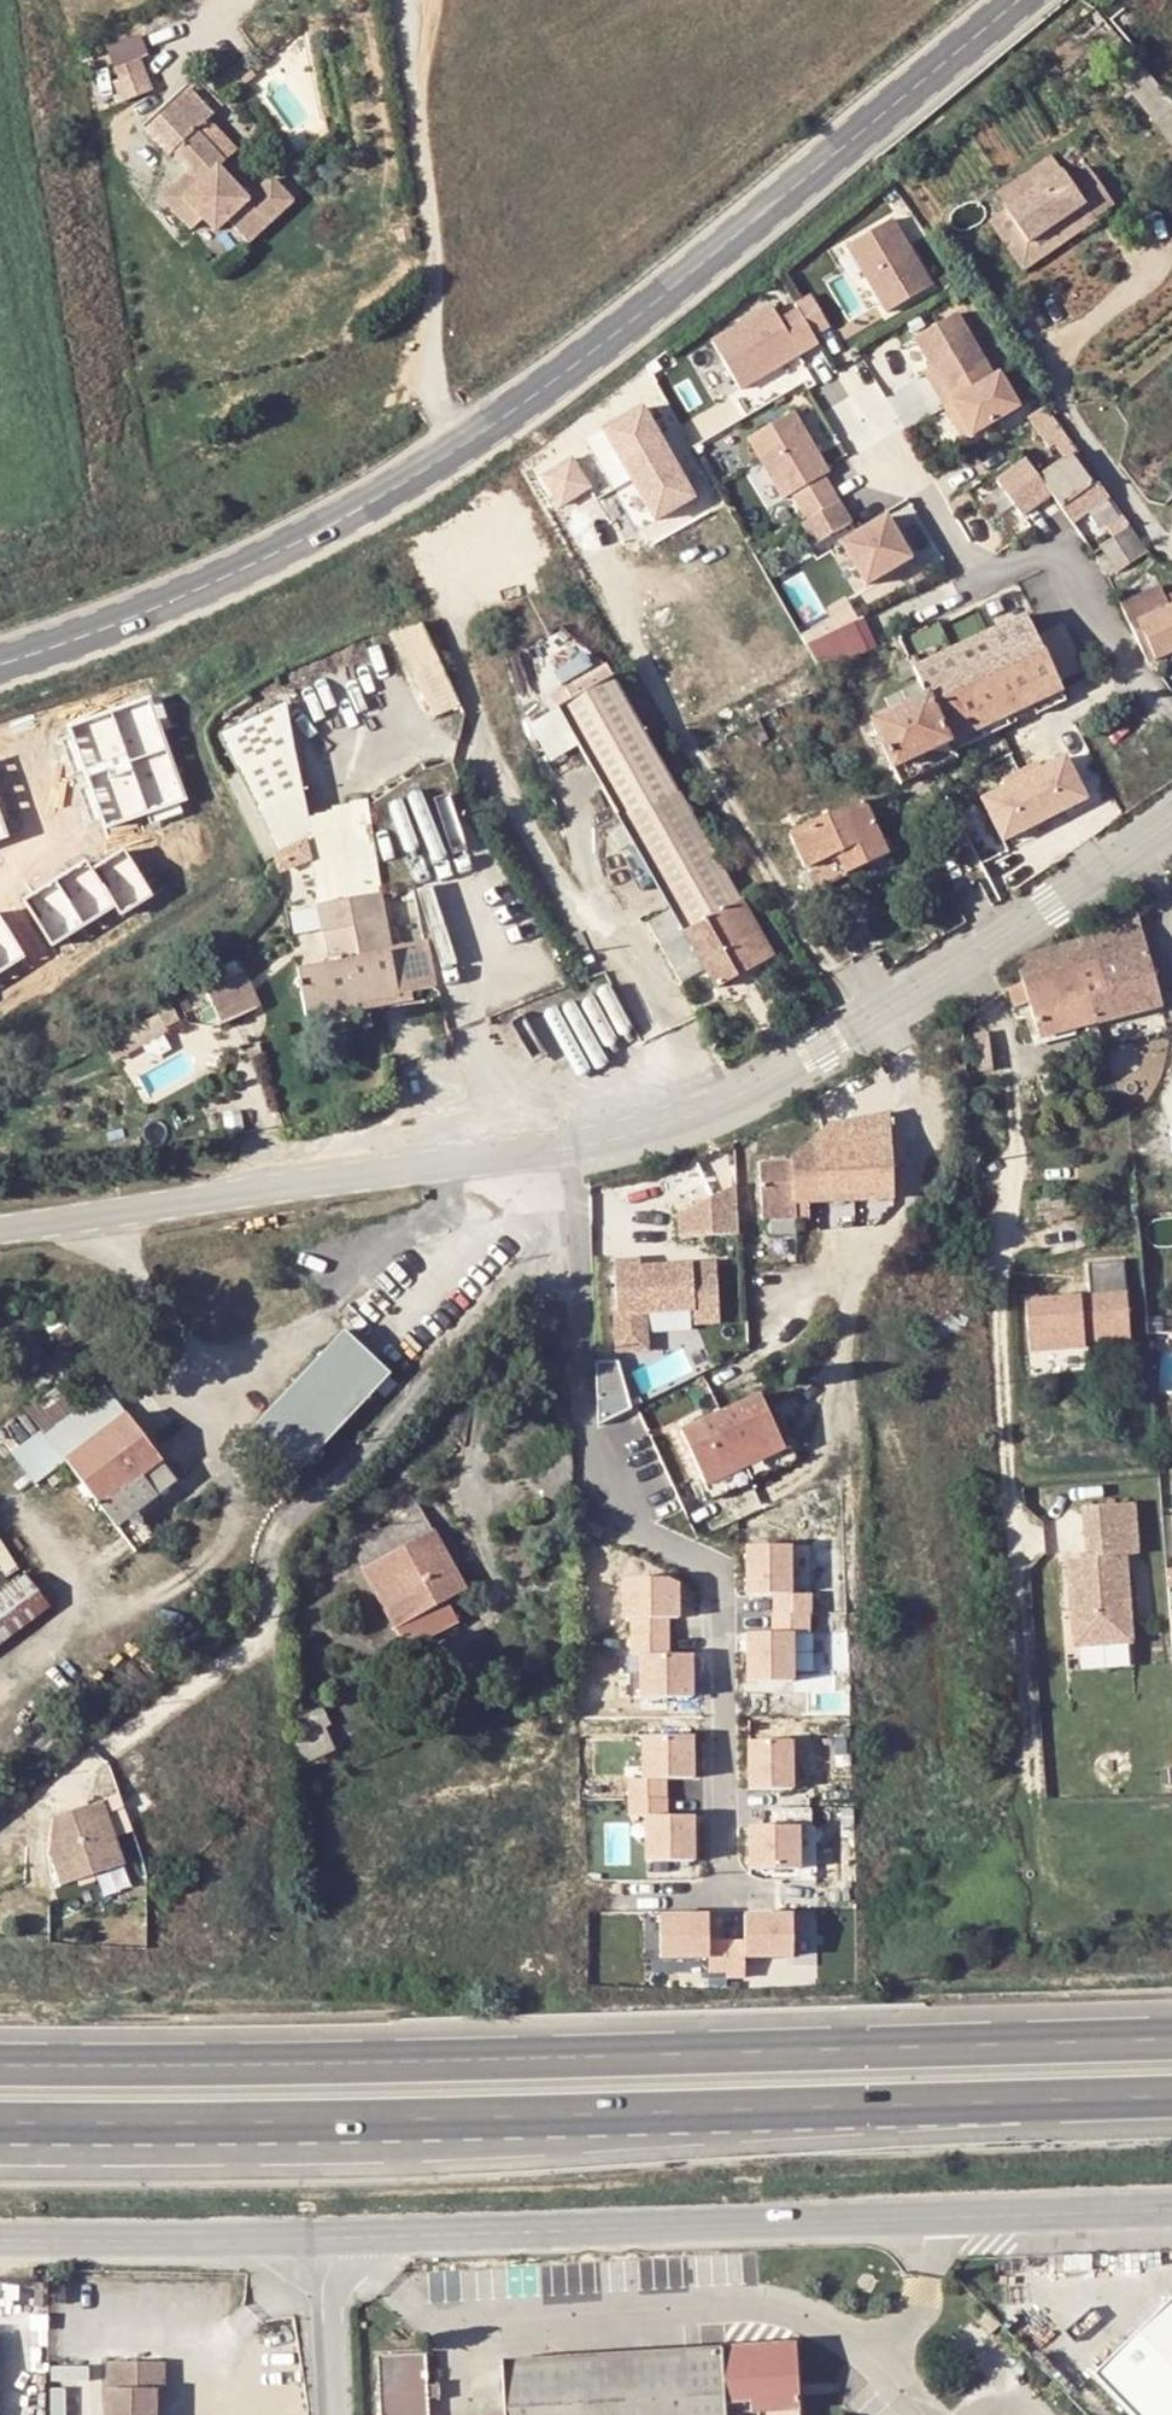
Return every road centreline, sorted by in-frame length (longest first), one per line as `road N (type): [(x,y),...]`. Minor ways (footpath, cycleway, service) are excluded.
road 1 (tertiary): [(1021,0),(566,378),(403,488),(251,568),(0,666)]
road 2 (trunk): [(1171,2039),(0,2064)]
road 3 (residential): [(617,1898),(704,1899),(723,1885),(727,1588),(713,1559),(628,1511),(592,1442),(579,1144)]
road 4 (trunk): [(0,2146),(507,2145),(868,2099)]
road 5 (trunk): [(0,2120),(266,2124),(868,2099)]
road 6 (tertiary): [(1171,2209),(316,2233)]
road 7 (unclassified): [(1171,820),(1054,902),(766,1078),(707,1108),(579,1144)]
road 8 (unclassified): [(579,1144),(0,1231)]
road 9 (residential): [(1171,710),(1072,571),(1056,561),(973,562),(870,408)]
road 10 (tertiary): [(316,2233),(0,2238)]
road 11 (trunk): [(868,2099),(1171,2091)]
road 12 (unclassified): [(328,2414),(316,2233)]

